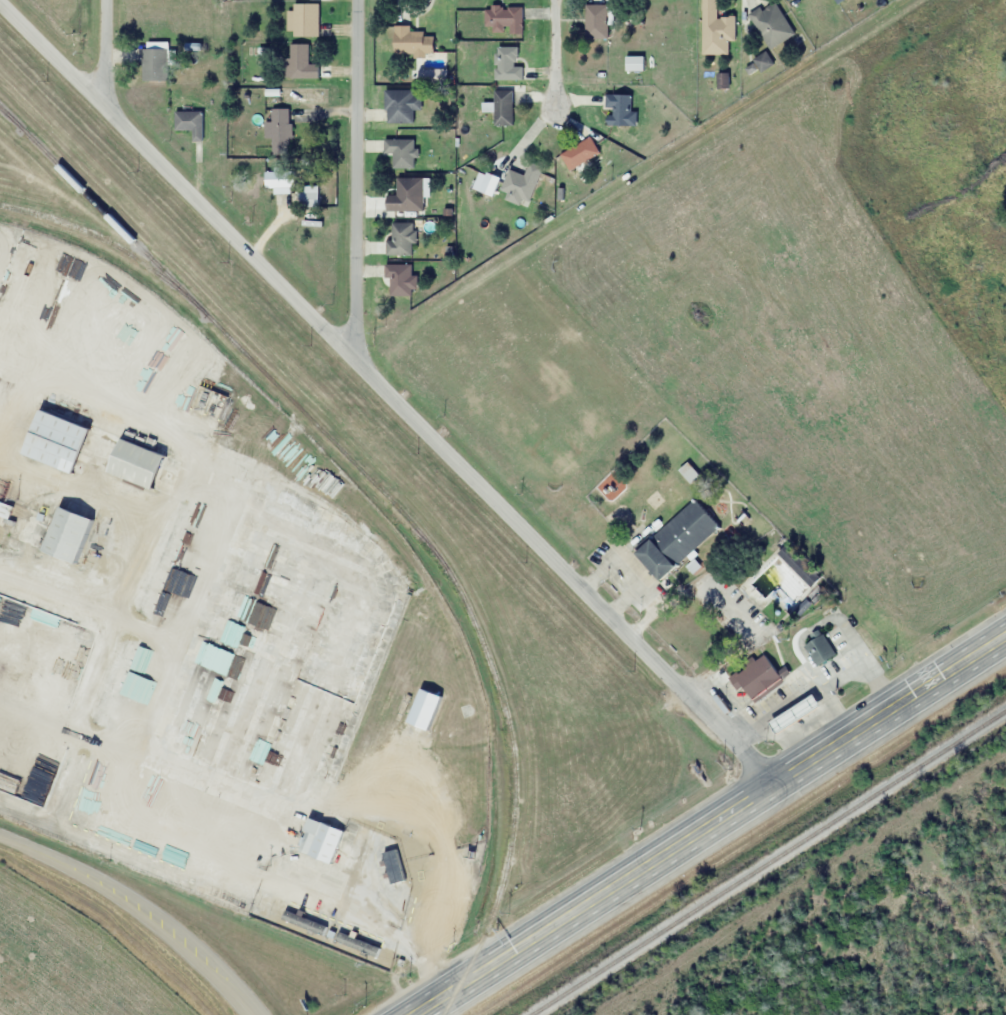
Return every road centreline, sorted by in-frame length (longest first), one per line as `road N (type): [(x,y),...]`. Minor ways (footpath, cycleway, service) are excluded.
road 1 (residential): [(0,2),(748,754),(771,790)]
road 2 (primary): [(1005,640),(411,1014)]
road 3 (residential): [(354,358),(358,0)]
road 4 (residential): [(0,837),(160,919),(249,1014)]

